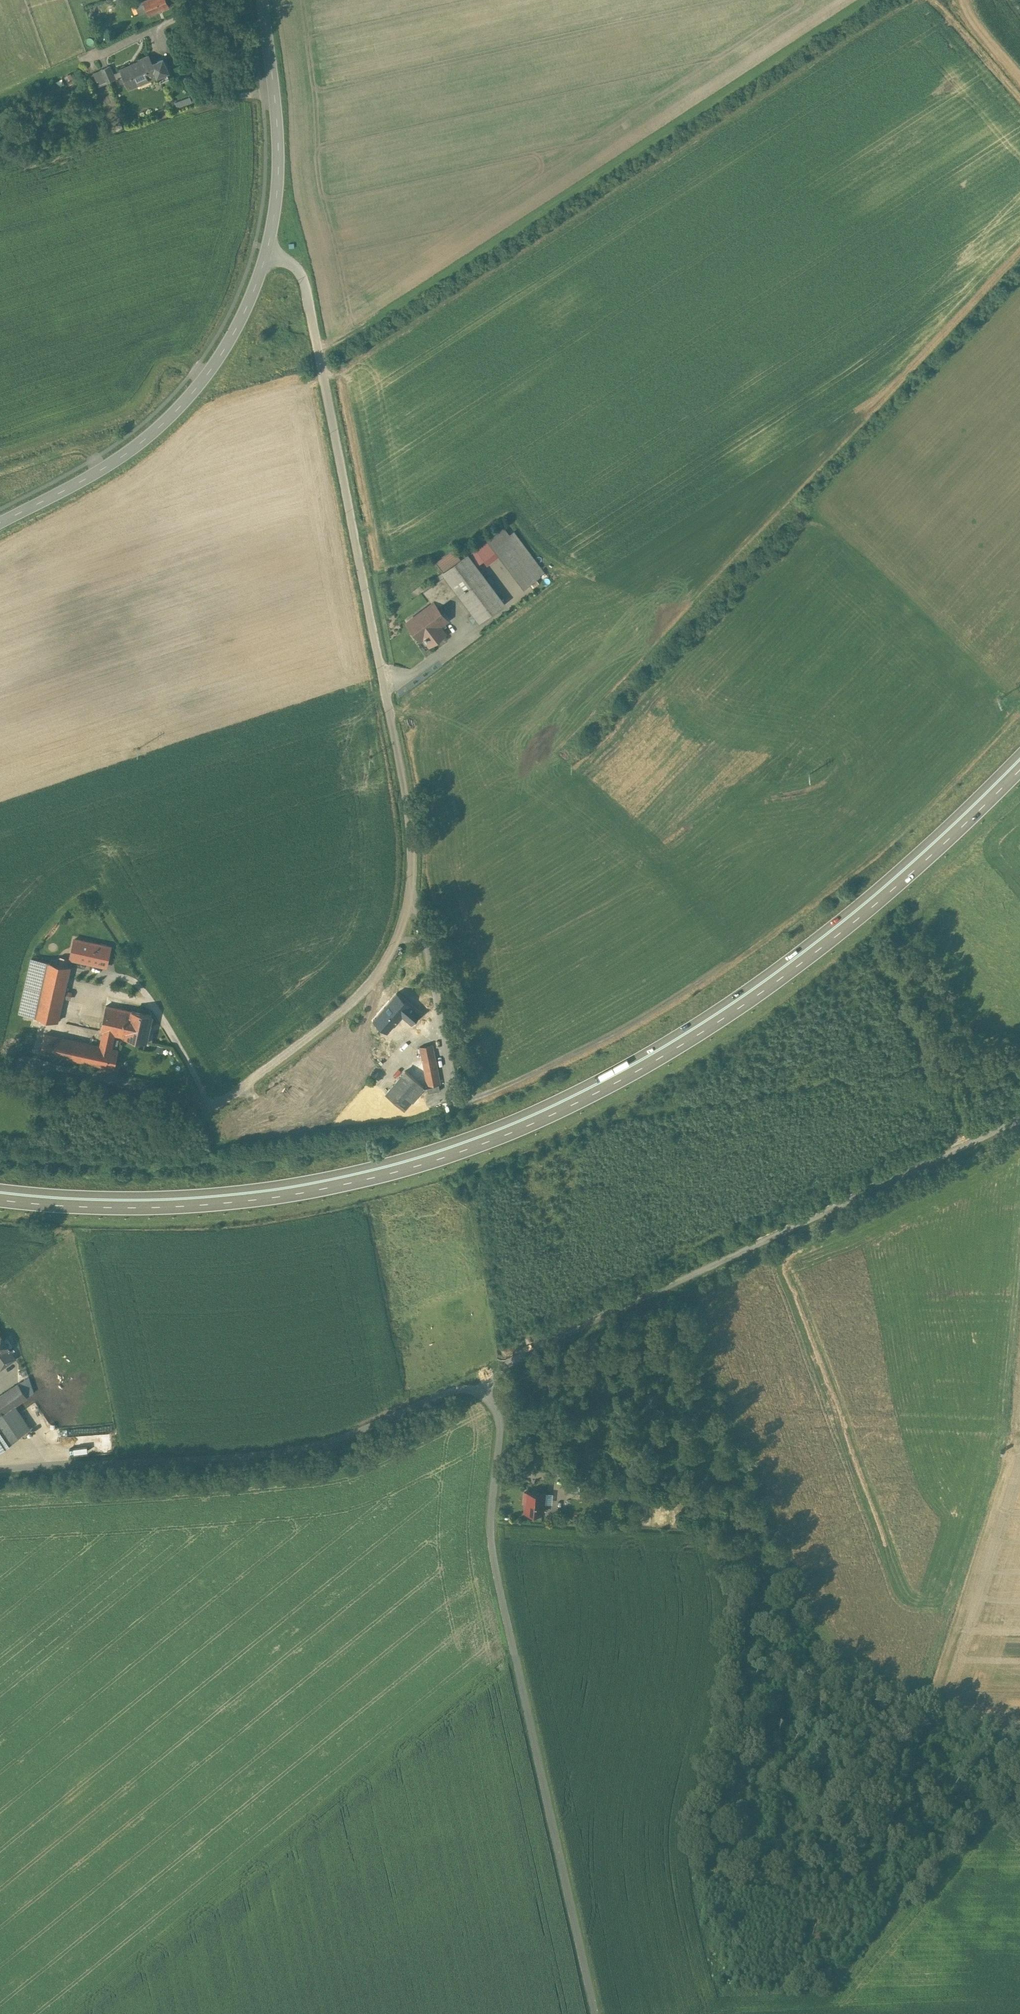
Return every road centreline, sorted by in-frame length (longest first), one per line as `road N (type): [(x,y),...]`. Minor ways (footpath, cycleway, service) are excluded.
road 1 (trunk): [(1019,754),(845,918),(641,1059),(518,1118),(362,1170),(272,1187),(202,1196),(0,1190)]
road 2 (trunk): [(0,1202),(205,1209),(365,1181),(521,1130),(646,1071),(853,930),(1019,774)]
road 3 (track): [(1019,1123),(514,1358),(482,1389),(453,1388),(353,1433),(192,1460),(0,1469)]
road 4 (unclassified): [(267,251),(293,263),(307,296),(406,783),(410,895)]
road 5 (unclassified): [(482,1389),(499,1415),(492,1551),(592,2013)]
road 6 (tertiary): [(267,251),(219,358),(163,423),(79,483),(0,522)]
road 7 (unclassified): [(410,895),(402,932),(372,982),(201,1118)]
road 8 (track): [(731,959),(572,1055),(457,1105)]
road 9 (tertiary): [(263,0),(278,158),(267,251)]
road 10 (unclassified): [(410,895),(424,922),(457,1105)]

